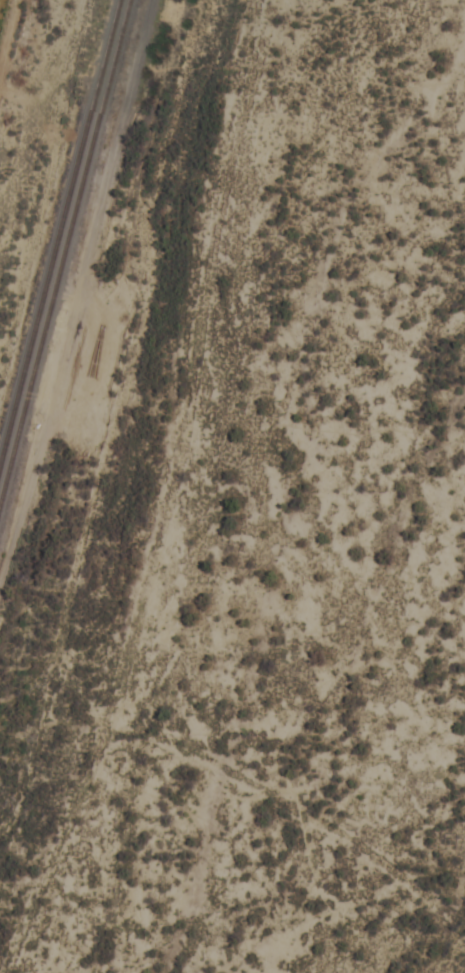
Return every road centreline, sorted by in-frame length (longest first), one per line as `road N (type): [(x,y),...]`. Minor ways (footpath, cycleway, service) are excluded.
road 1 (track): [(69,972),(158,730),(163,658),(316,0)]
road 2 (track): [(223,0),(158,415),(50,767),(0,860)]
road 3 (track): [(464,956),(374,906),(158,730)]

